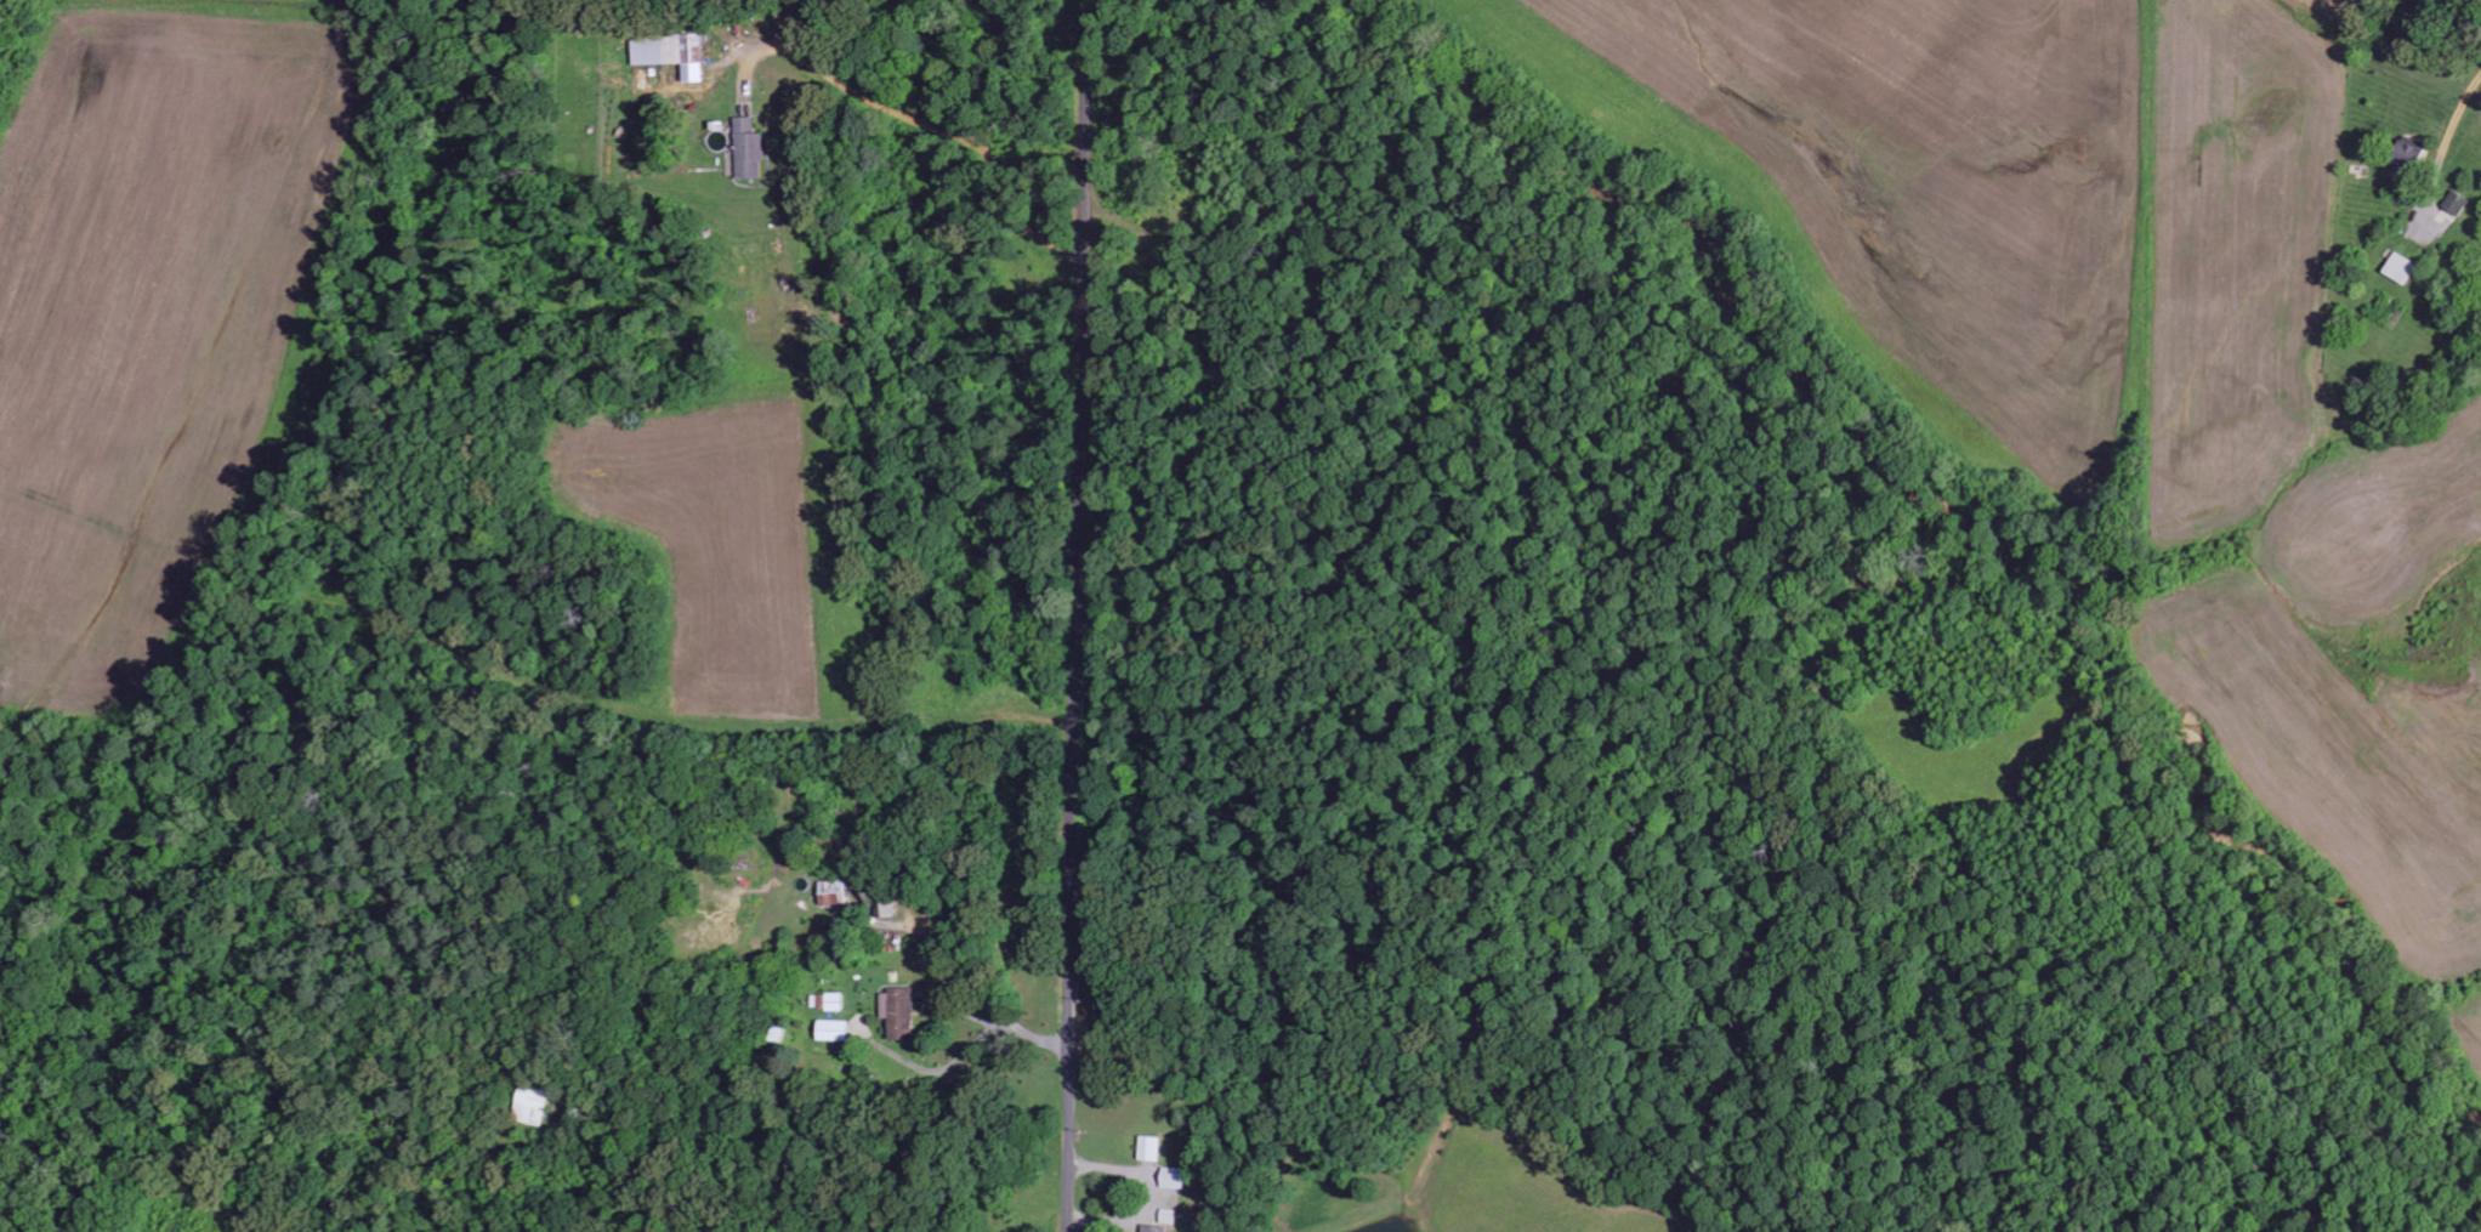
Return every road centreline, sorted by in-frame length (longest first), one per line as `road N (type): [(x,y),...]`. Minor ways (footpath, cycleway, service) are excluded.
road 1 (residential): [(1067,1231),(1090,0)]

